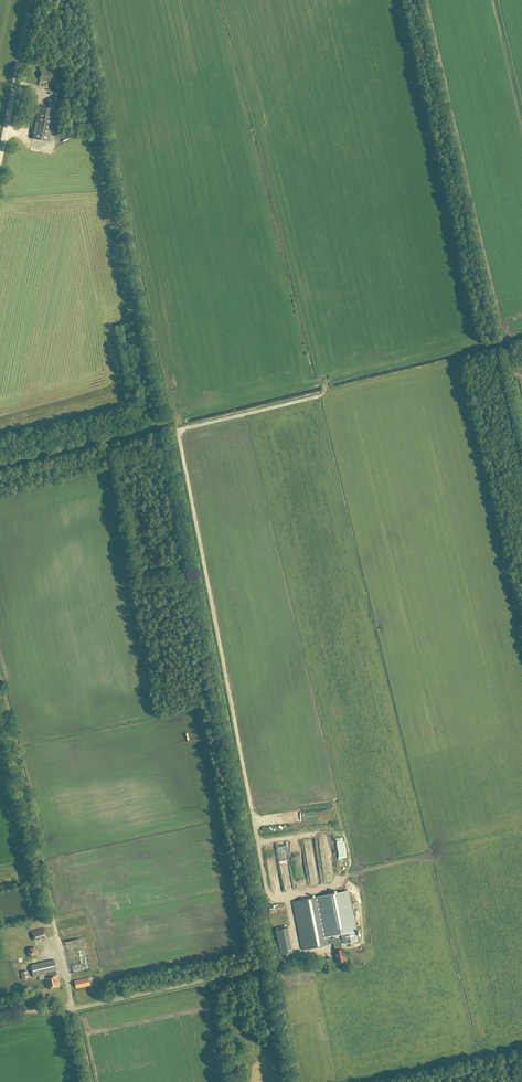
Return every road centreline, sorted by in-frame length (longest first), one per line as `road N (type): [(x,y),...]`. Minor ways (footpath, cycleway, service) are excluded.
road 1 (residential): [(0,1015),(73,1010),(285,961)]
road 2 (track): [(29,0),(0,144)]

